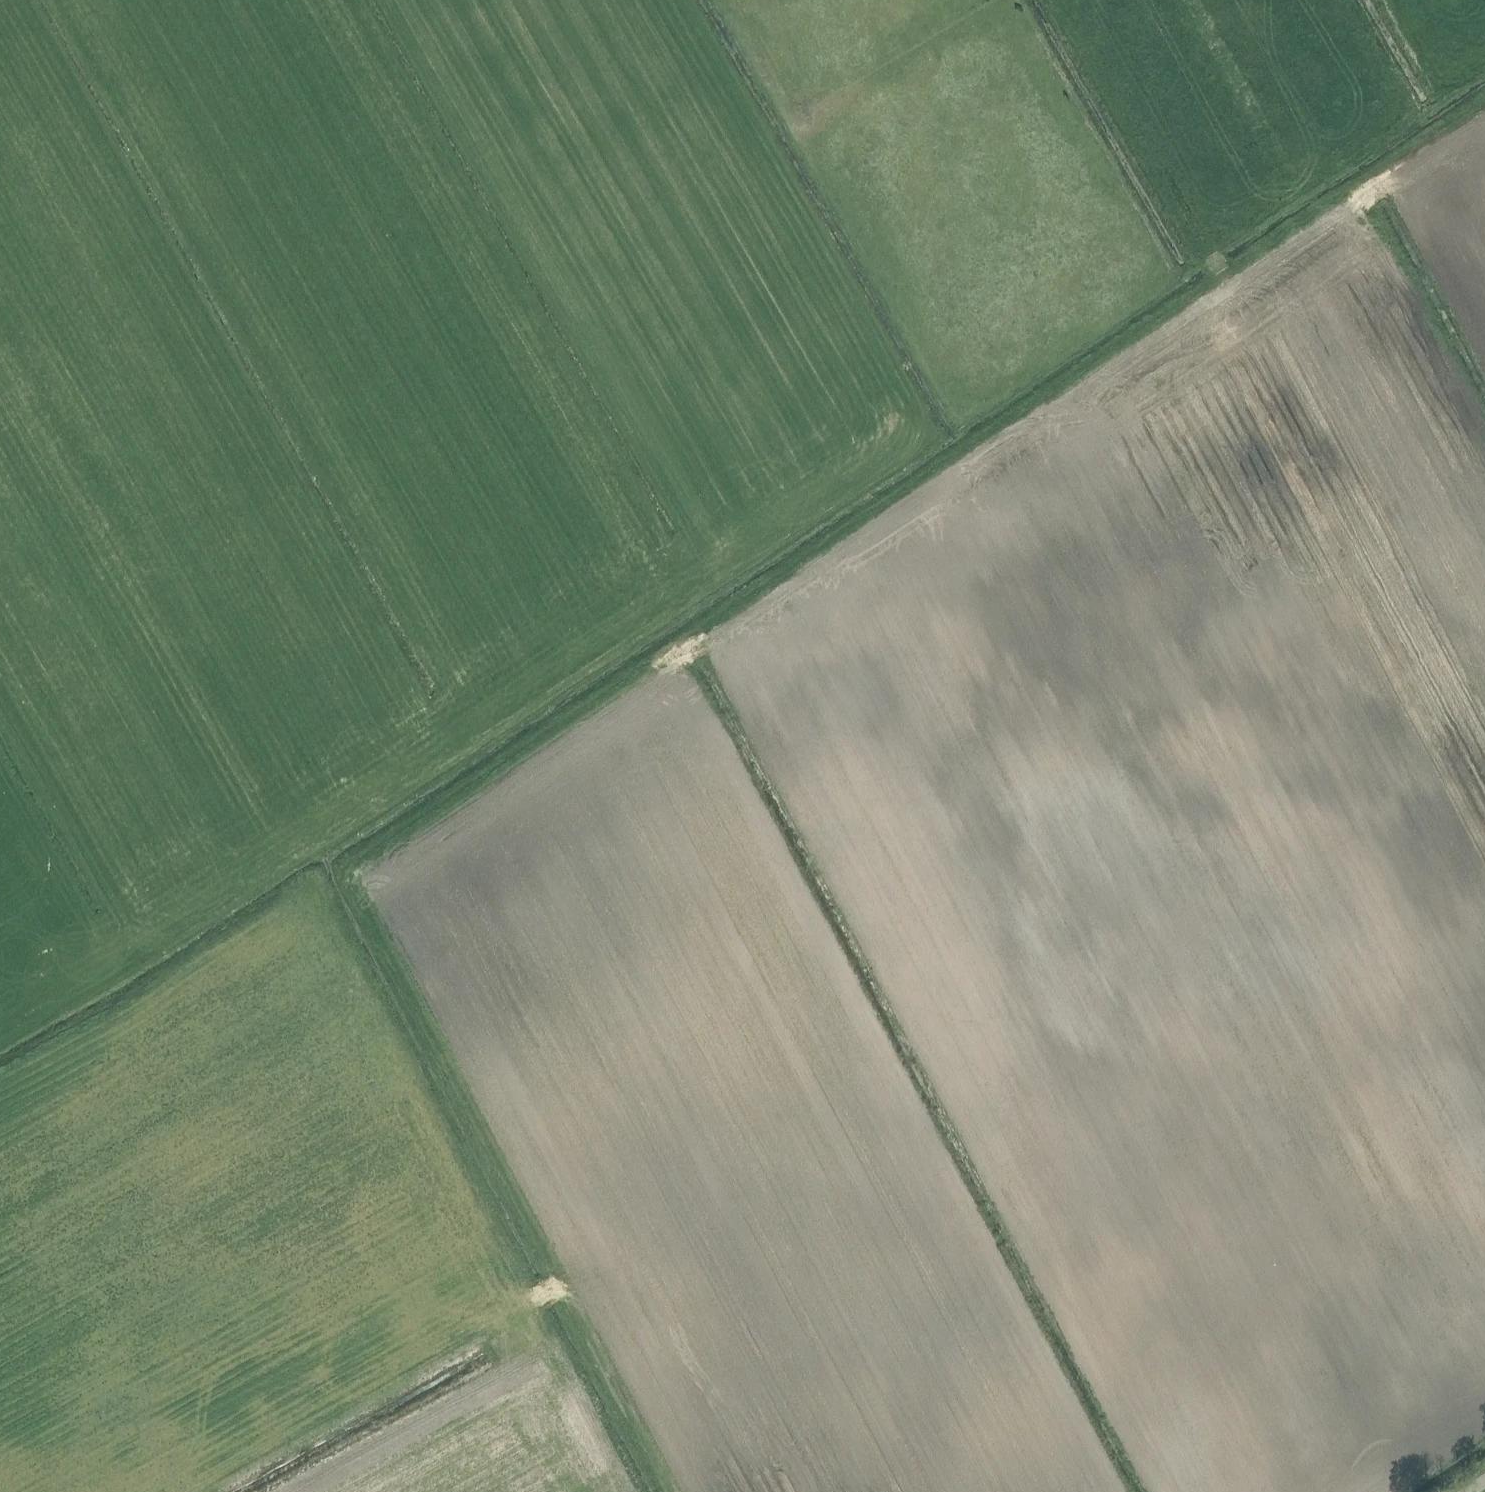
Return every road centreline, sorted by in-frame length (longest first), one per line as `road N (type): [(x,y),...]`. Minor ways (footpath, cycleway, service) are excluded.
road 1 (track): [(1484,103),(341,865),(664,1491)]

